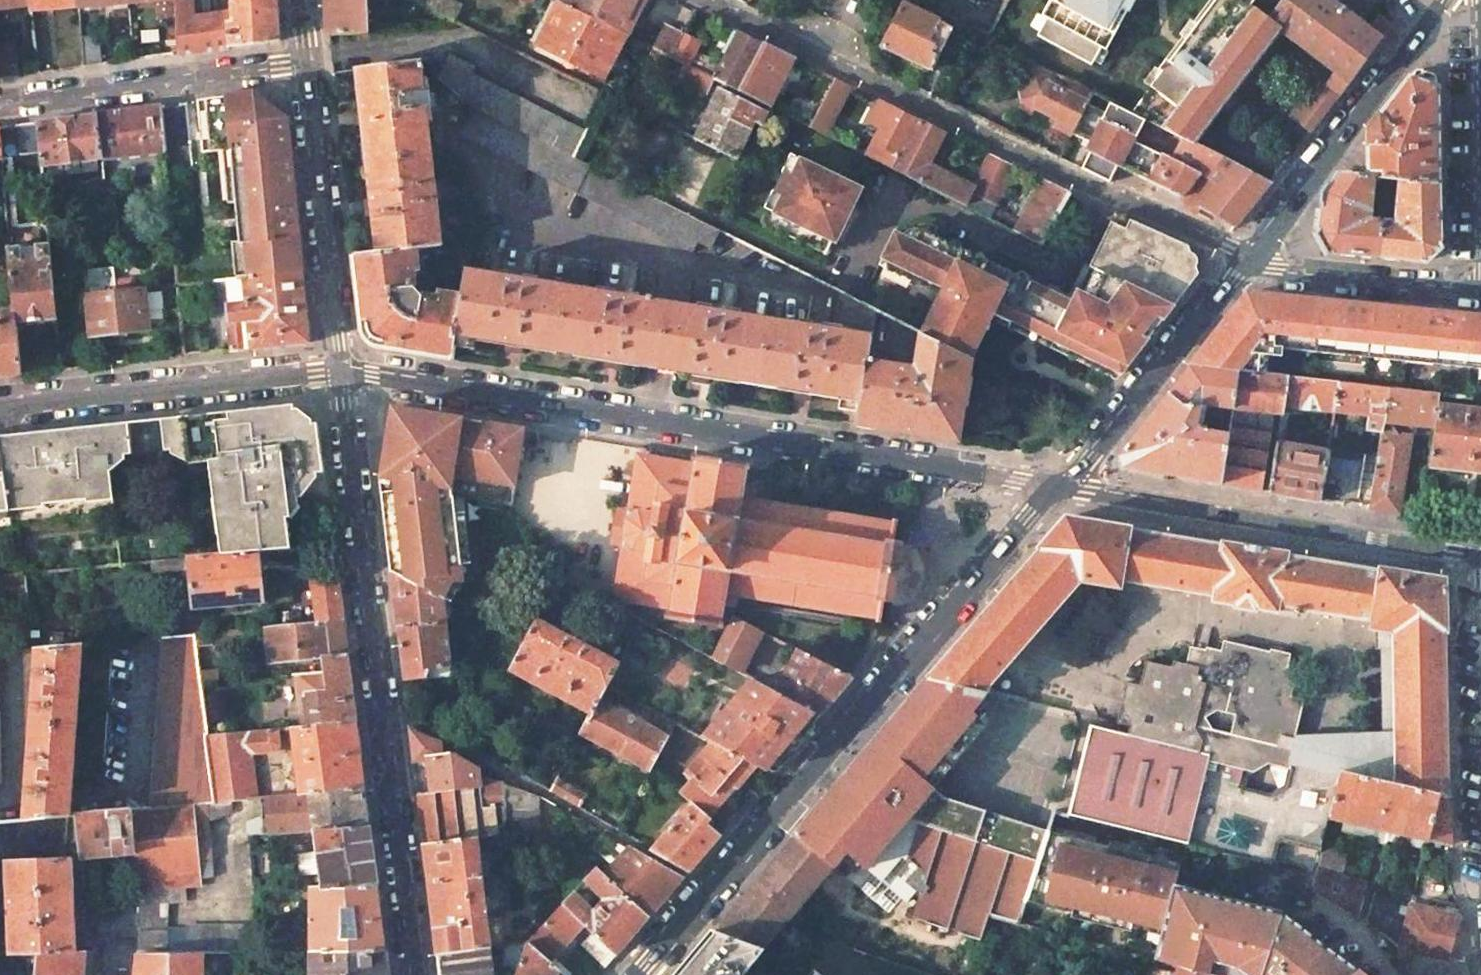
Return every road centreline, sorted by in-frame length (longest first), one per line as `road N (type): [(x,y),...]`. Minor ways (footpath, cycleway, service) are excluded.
road 1 (residential): [(342,371),(829,449),(851,444),(1052,487)]
road 2 (tertiary): [(637,974),(1052,487)]
road 3 (tertiary): [(342,371),(416,974)]
road 4 (residential): [(704,0),(1245,257)]
road 5 (residential): [(0,409),(342,371)]
road 6 (tertiary): [(1245,257),(1440,0)]
road 7 (residential): [(308,66),(0,105)]
road 8 (tertiary): [(308,66),(342,371)]
road 9 (tertiary): [(1052,487),(1088,458),(1245,257)]
road 10 (residential): [(1245,257),(1294,274),(1480,293)]

